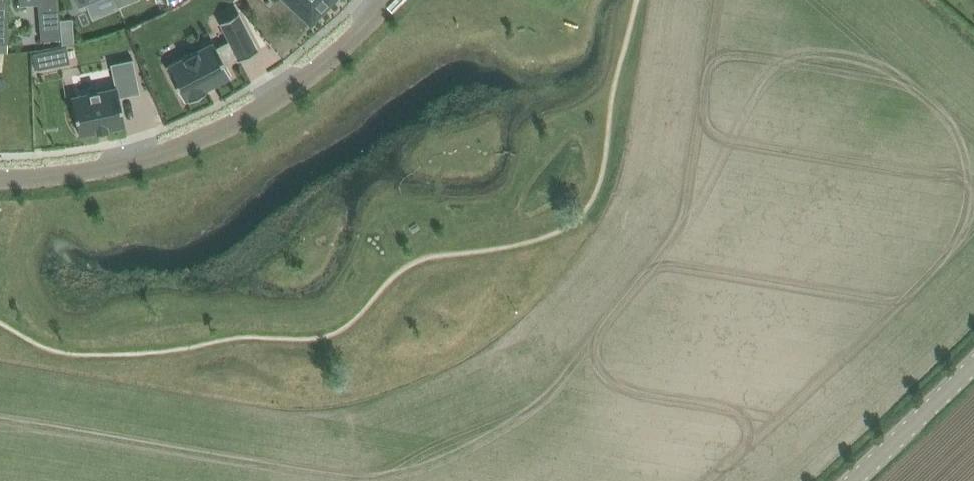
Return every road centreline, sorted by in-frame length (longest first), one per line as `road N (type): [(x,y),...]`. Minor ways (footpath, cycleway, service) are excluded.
road 1 (residential): [(0,176),(52,178),(147,164),(280,103),(395,0)]
road 2 (unclassified): [(851,480),(973,366)]

